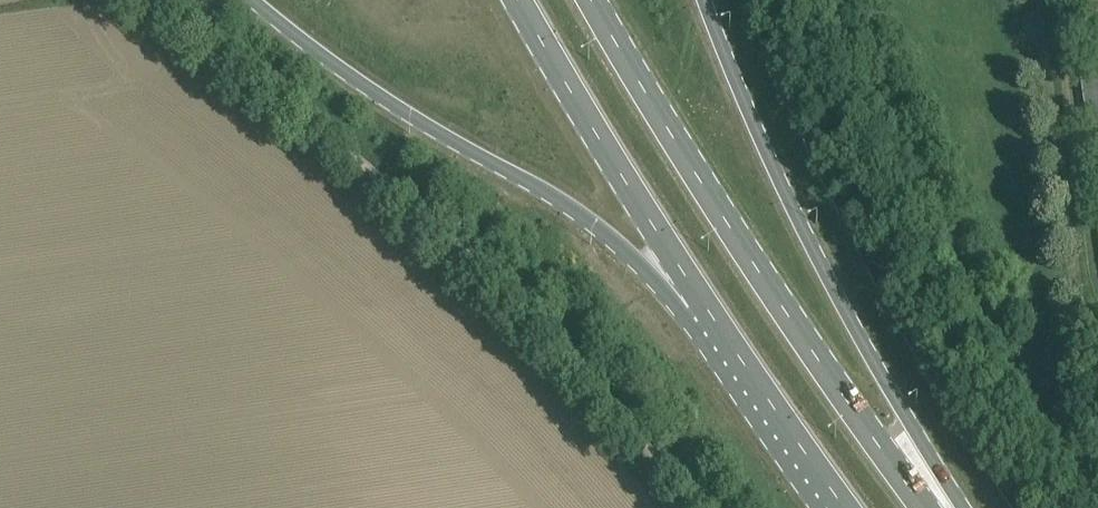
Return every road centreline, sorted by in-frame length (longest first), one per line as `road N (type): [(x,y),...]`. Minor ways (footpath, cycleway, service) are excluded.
road 1 (track): [(164,0),(499,278),(708,507)]
road 2 (primary): [(932,507),(756,264),(595,0)]
road 3 (primary): [(942,507),(730,73),(703,0)]
road 4 (primary): [(254,0),(434,129),(576,210),(711,315)]
road 5 (primary): [(519,0),(711,315)]
road 6 (primary): [(711,315),(851,507)]

